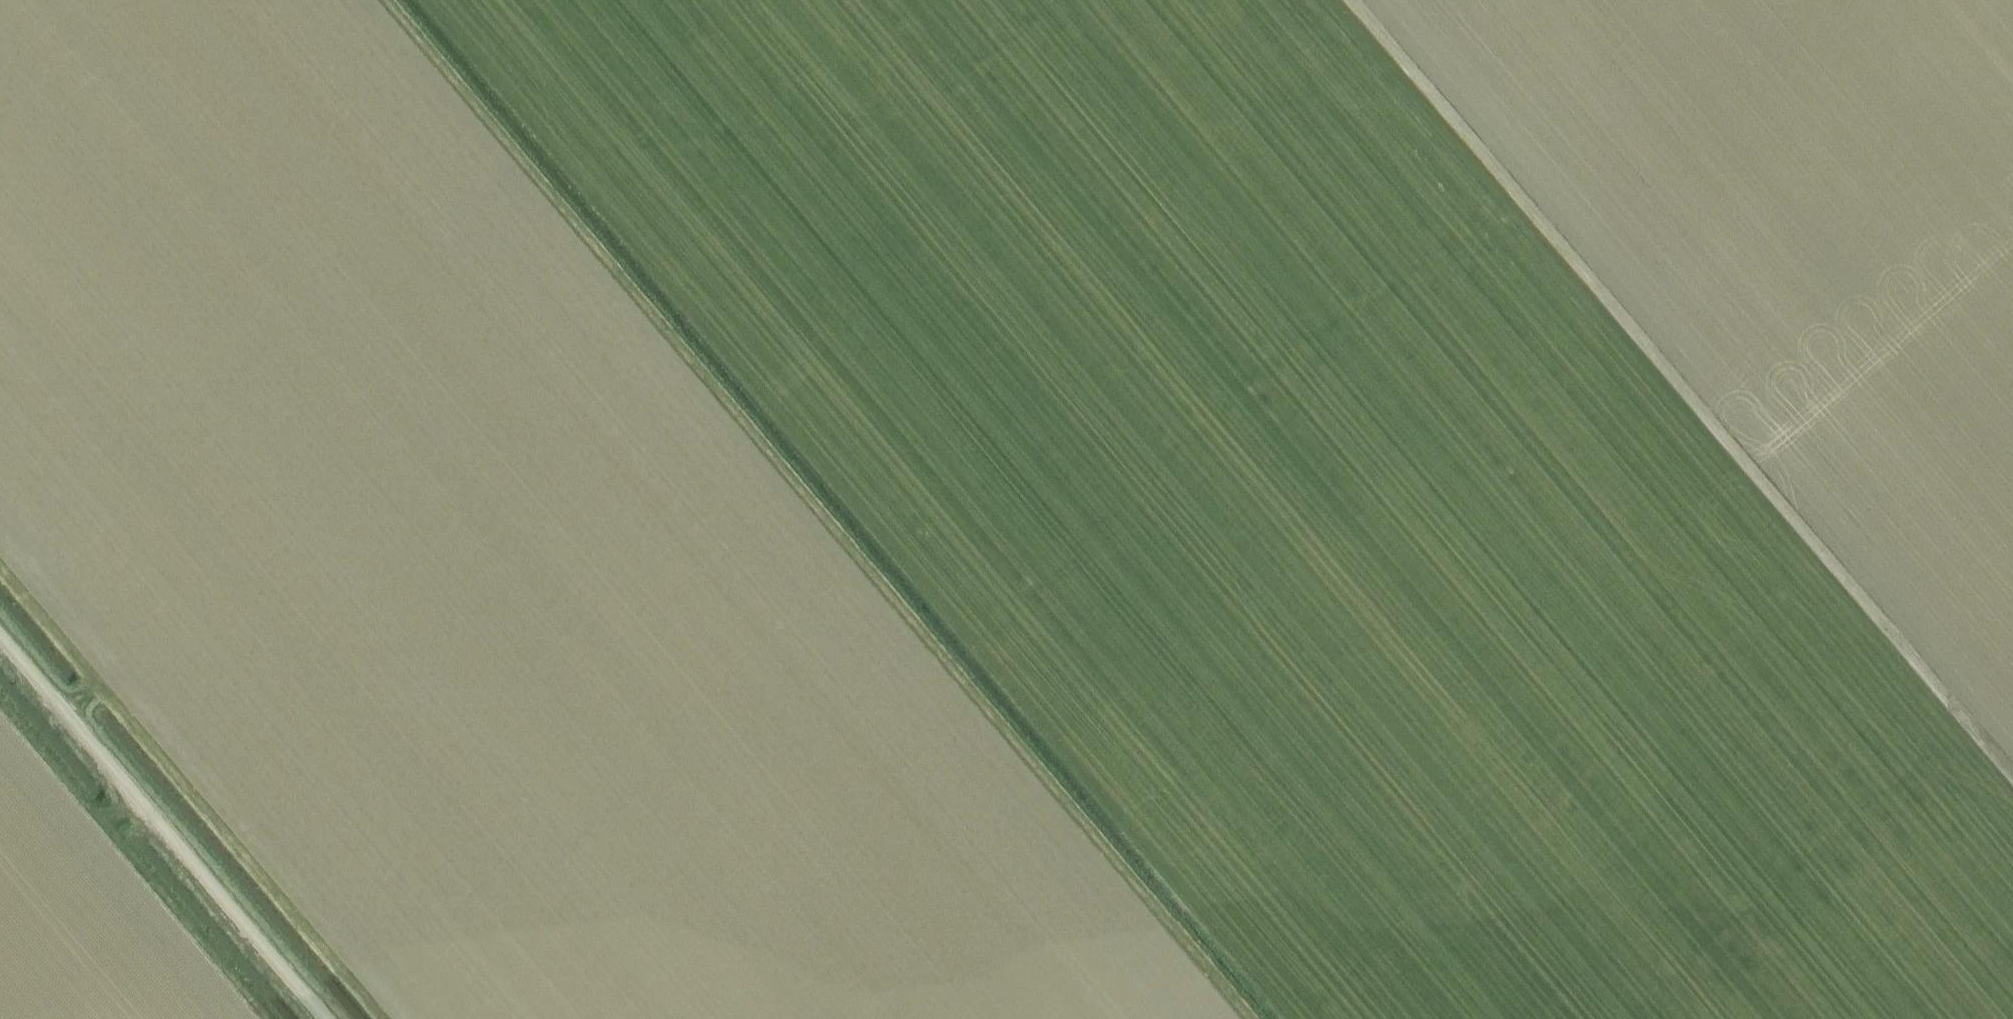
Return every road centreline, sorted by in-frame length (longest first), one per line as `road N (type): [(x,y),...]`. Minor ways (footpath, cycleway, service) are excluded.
road 1 (unclassified): [(315,1018),(0,642)]

